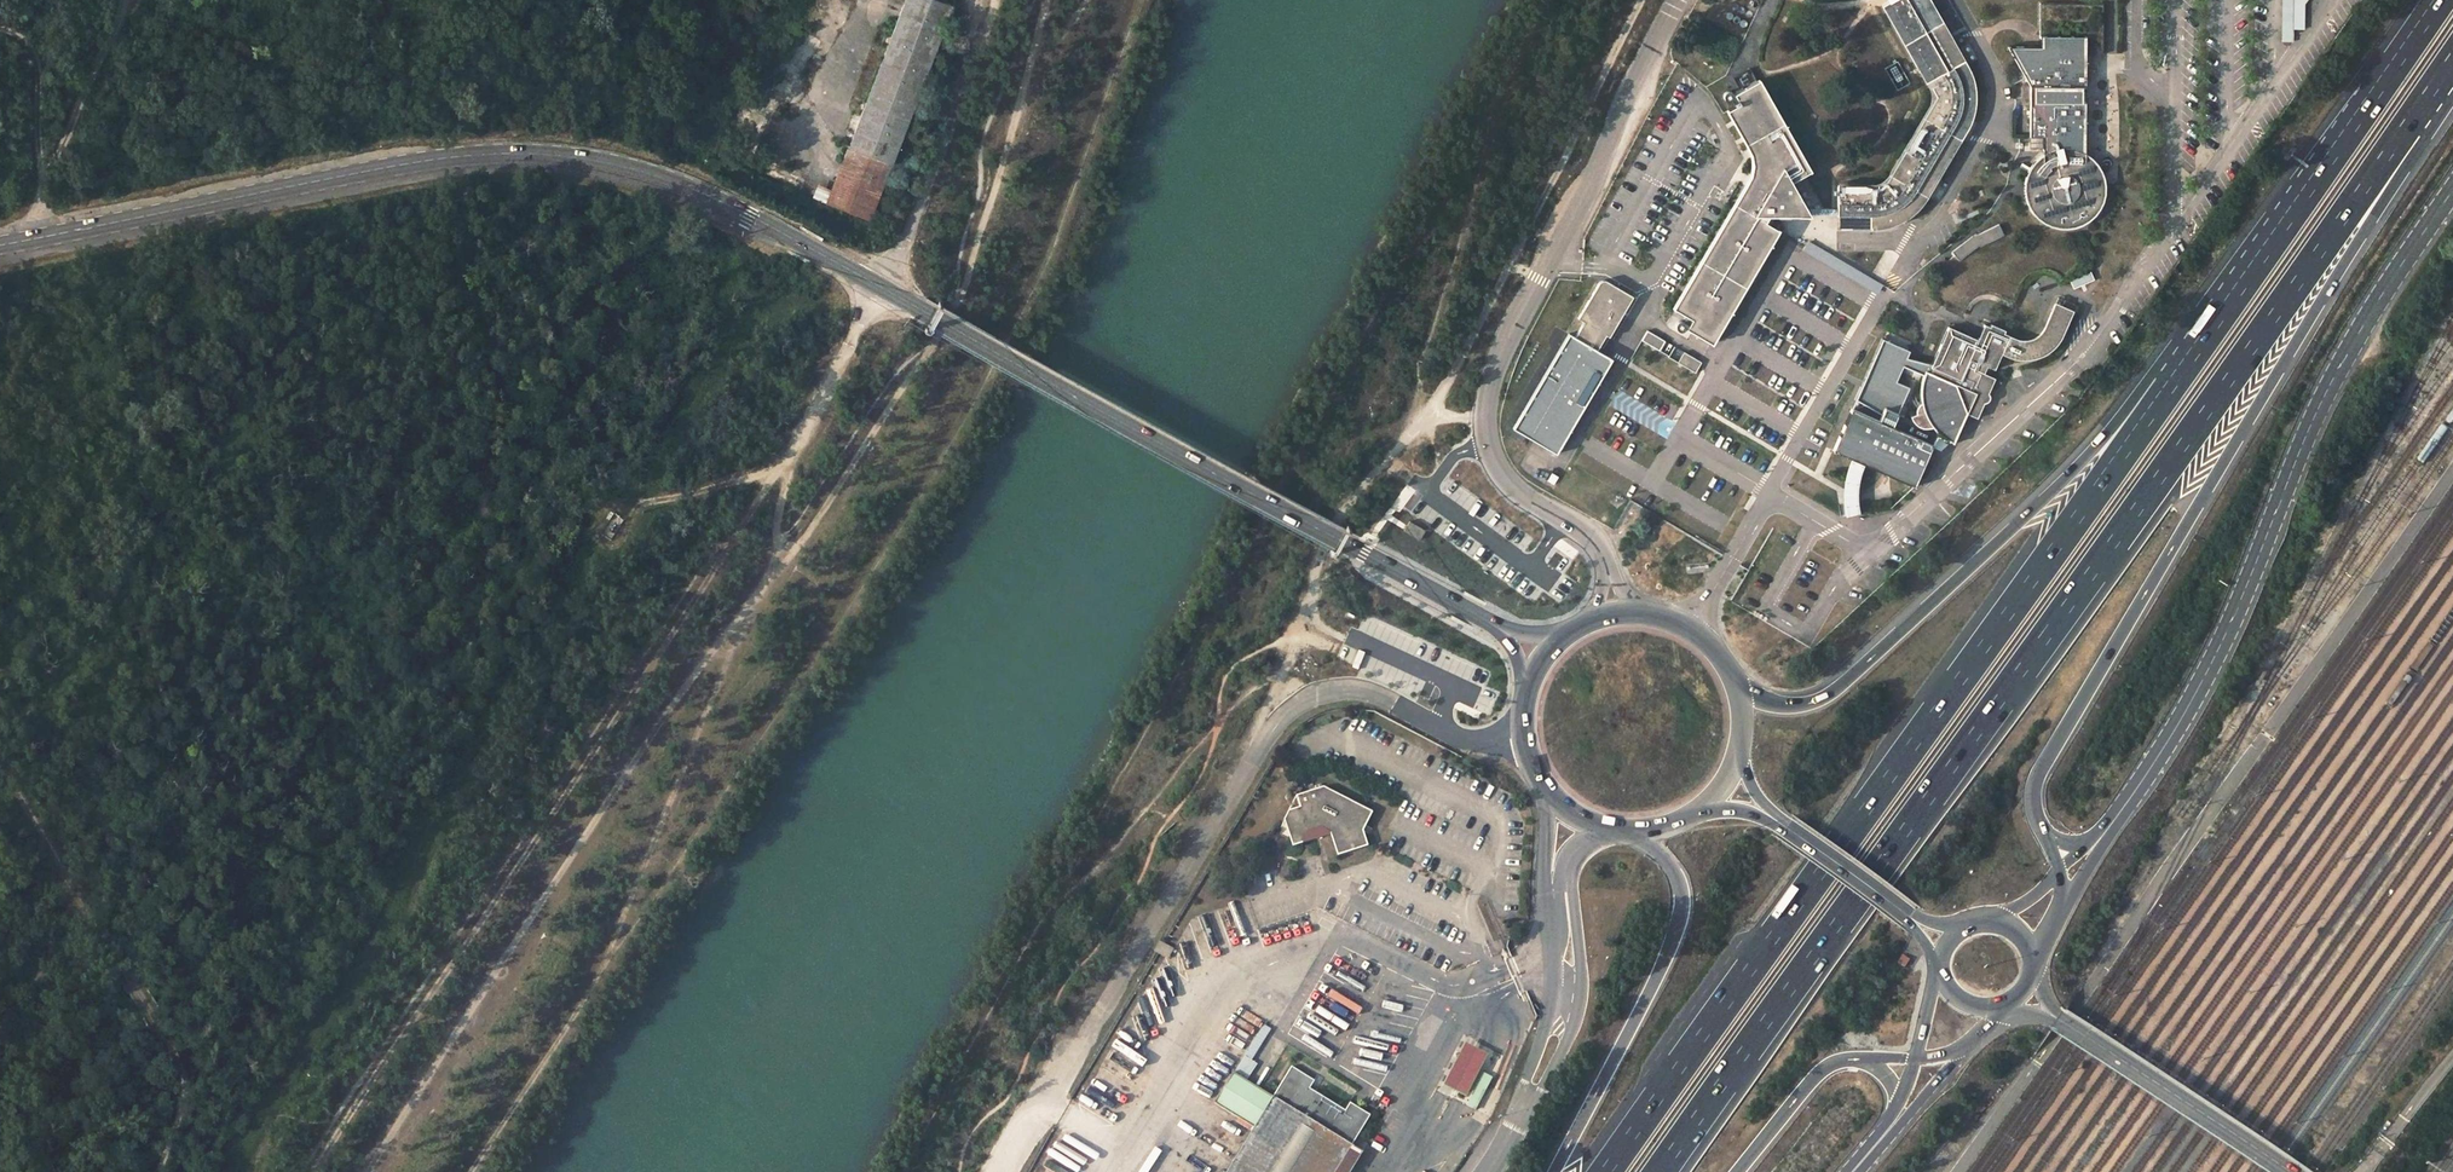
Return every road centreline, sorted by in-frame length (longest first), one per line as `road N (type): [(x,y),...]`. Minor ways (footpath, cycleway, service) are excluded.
road 1 (motorway): [(1660,1171),(2452,59)]
road 2 (track): [(316,1171),(786,462),(904,236),(990,0)]
road 3 (track): [(471,1171),(614,946),(718,804),(932,478),(1048,265),(1141,0)]
road 4 (track): [(898,1171),(1550,0)]
road 5 (track): [(929,348),(775,575),(643,745),(365,1171)]
road 6 (motorway): [(2173,381),(1605,1171)]
road 7 (secondary): [(922,310),(704,194),(608,163),(544,154),(380,169),(0,245)]
road 8 (motorway): [(2044,833),(2033,801),(2039,772),(2452,74)]
road 9 (unclassified): [(1616,613),(1597,548),(1498,471),(1484,418),(1509,333),(1677,0)]
road 10 (secondary): [(2452,190),(2333,379),(2219,648),(2121,810)]
road 11 (track): [(1009,1171),(1289,709),(1353,686),(1395,703)]
road 12 (motorway): [(2173,381),(2118,419),(1835,690),(1777,704),(1738,687)]
road 13 (secondary): [(922,310),(1350,545)]
road 14 (track): [(1426,418),(1641,0)]
road 15 (motorway): [(2439,0),(2173,381)]
road 16 (track): [(1484,418),(1426,418),(1417,399),(1503,89)]
road 17 (motorway): [(1630,832),(1675,874),(1679,919),(1555,1171)]
road 18 (unclassified): [(1566,809),(1554,869),(1570,957),(1558,1028),(1488,1171)]
road 19 (track): [(614,946),(756,596)]
road 20 (track): [(1036,931),(1189,751),(1243,696),(1280,672)]
road 21 (track): [(1048,0),(957,303)]
road 22 (tertiary): [(2287,1171),(2056,1018)]
road 23 (track): [(45,236),(39,78),(30,61),(0,41)]
road 24 (track): [(40,185),(127,19),(124,0)]
road 25 (secondary): [(1912,919),(1771,817)]
road 26 (secondary): [(1495,626),(1350,545)]
road 27 (motorway): [(1738,1171),(1819,1073),(1855,1059)]
road 28 (track): [(777,475),(621,507)]
road 29 (secondary): [(1738,687),(1705,639),(1677,622),(1616,613)]
road 30 (secondary): [(1873,1148),(1967,1046)]
road 31 (unclassified): [(1395,703),(1473,742),(1523,741)]

